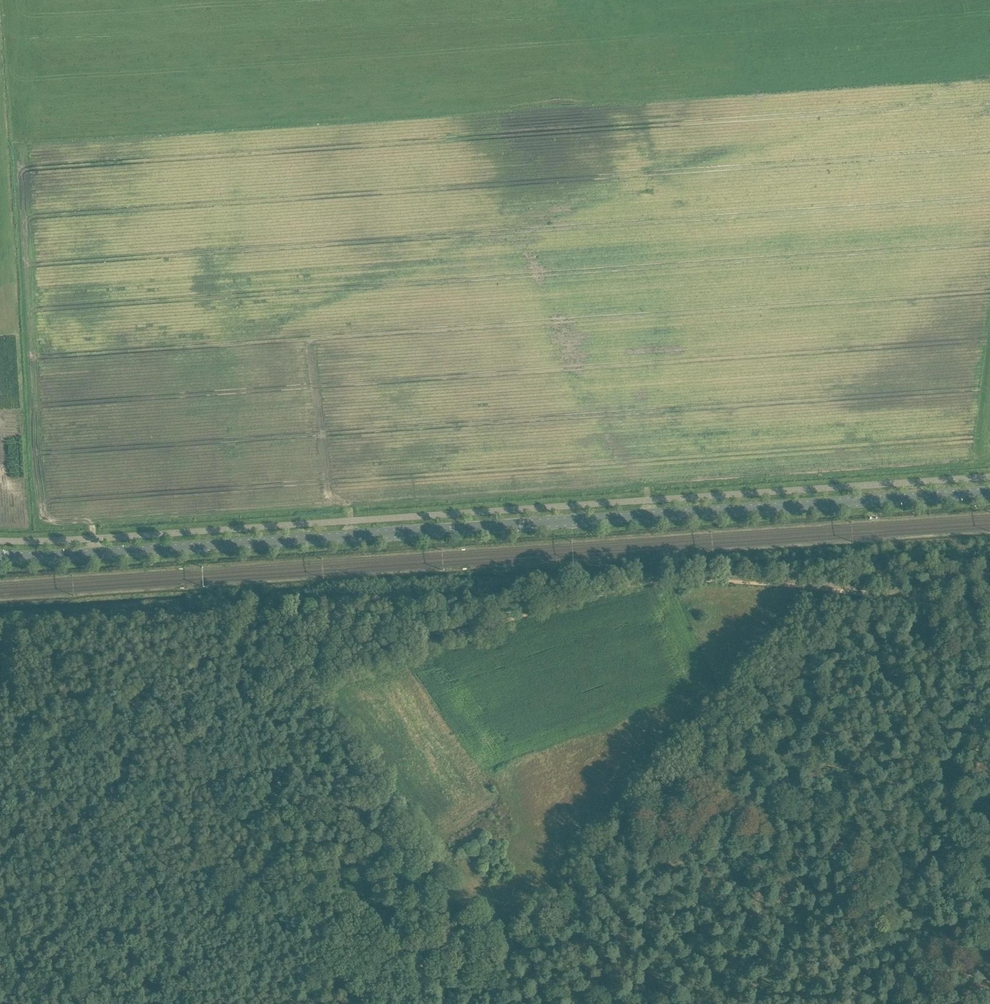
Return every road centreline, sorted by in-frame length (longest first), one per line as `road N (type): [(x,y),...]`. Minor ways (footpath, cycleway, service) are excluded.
road 1 (secondary): [(20,557),(989,492)]
road 2 (track): [(841,591),(458,1003)]
road 3 (track): [(841,591),(859,586),(989,603)]

